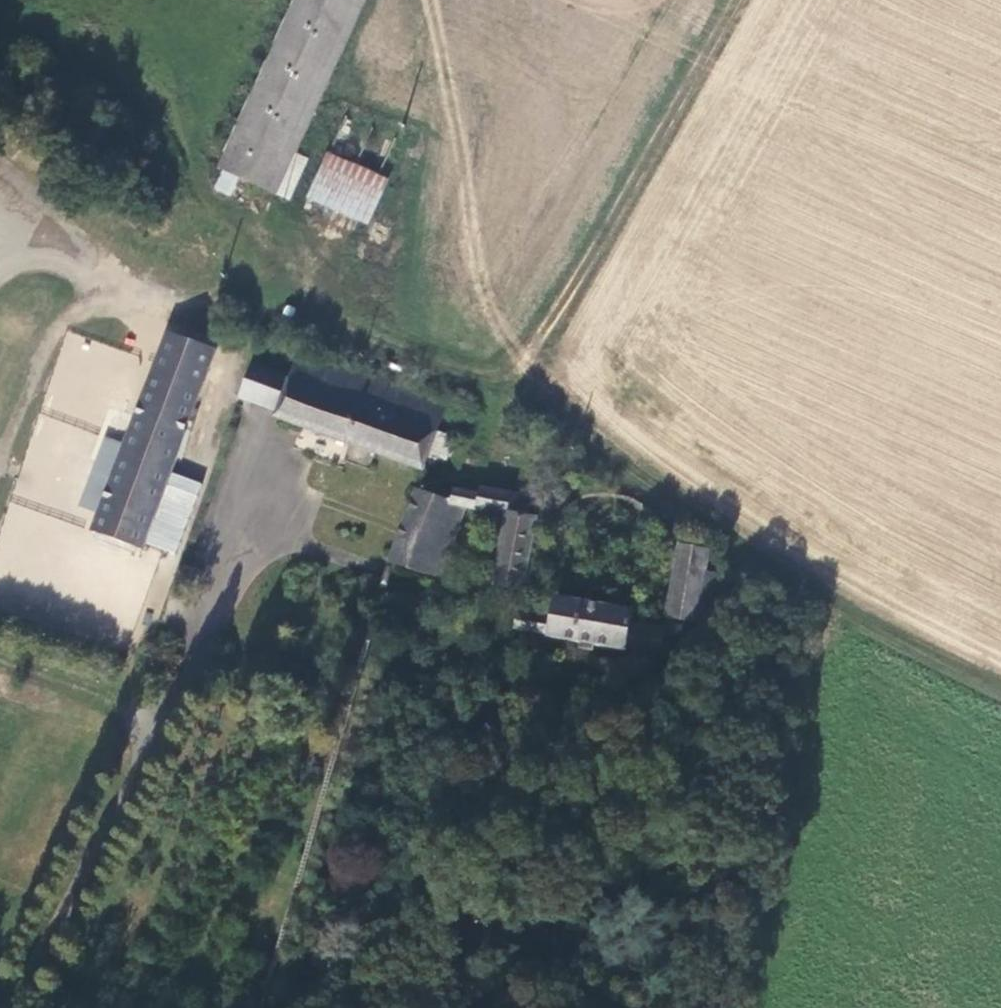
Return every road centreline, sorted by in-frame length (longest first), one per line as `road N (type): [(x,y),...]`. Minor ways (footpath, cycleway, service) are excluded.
road 1 (track): [(0,432),(29,350),(79,322),(252,303),(474,396),(501,382),(534,345),(739,0)]
road 2 (track): [(1000,693),(634,499),(572,479),(500,475),(476,456),(474,396)]
road 3 (track): [(158,740),(0,672)]
road 4 (unclassified): [(0,272),(59,263),(145,314)]

